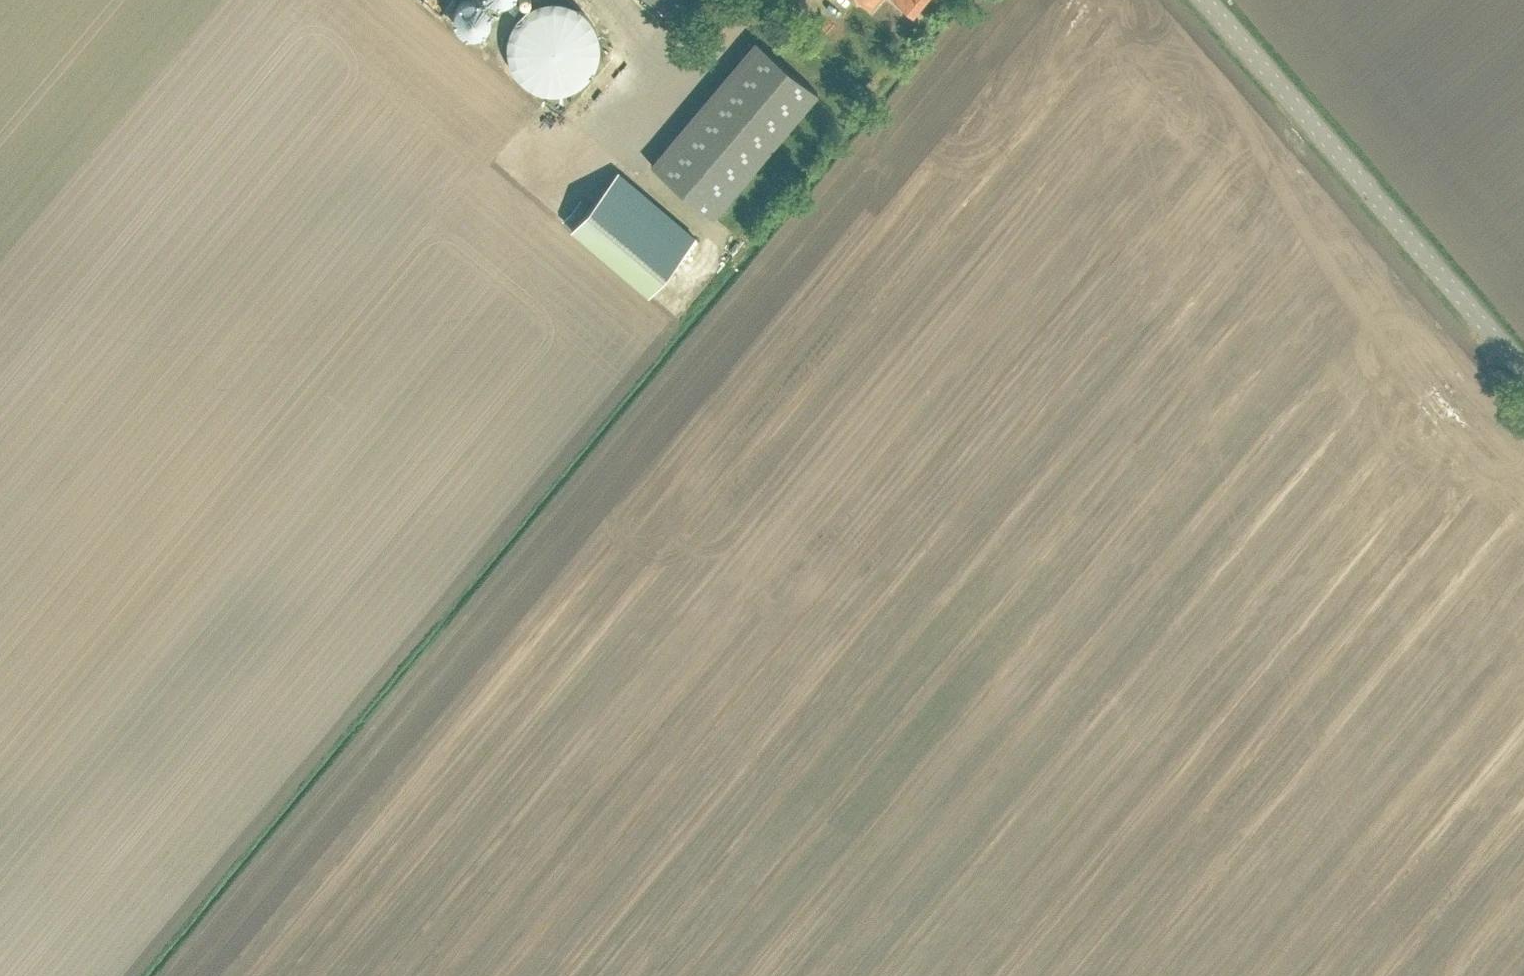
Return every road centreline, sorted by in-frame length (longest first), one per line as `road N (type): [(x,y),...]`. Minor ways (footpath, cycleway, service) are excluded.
road 1 (tertiary): [(1523,363),(1209,0)]

